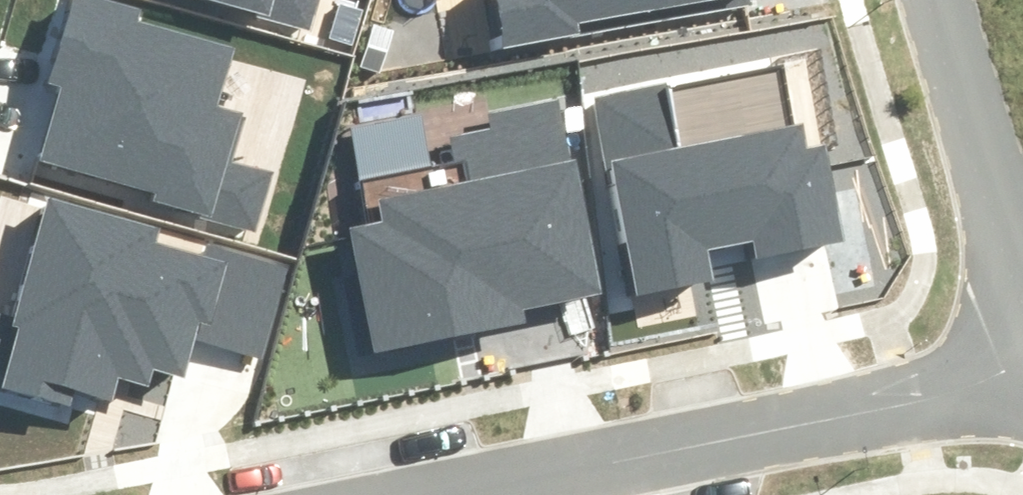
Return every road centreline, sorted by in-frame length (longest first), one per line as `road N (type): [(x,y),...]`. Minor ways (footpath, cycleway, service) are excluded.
road 1 (residential): [(1022,356),(876,409),(439,494)]
road 2 (residential): [(940,0),(1022,279)]

